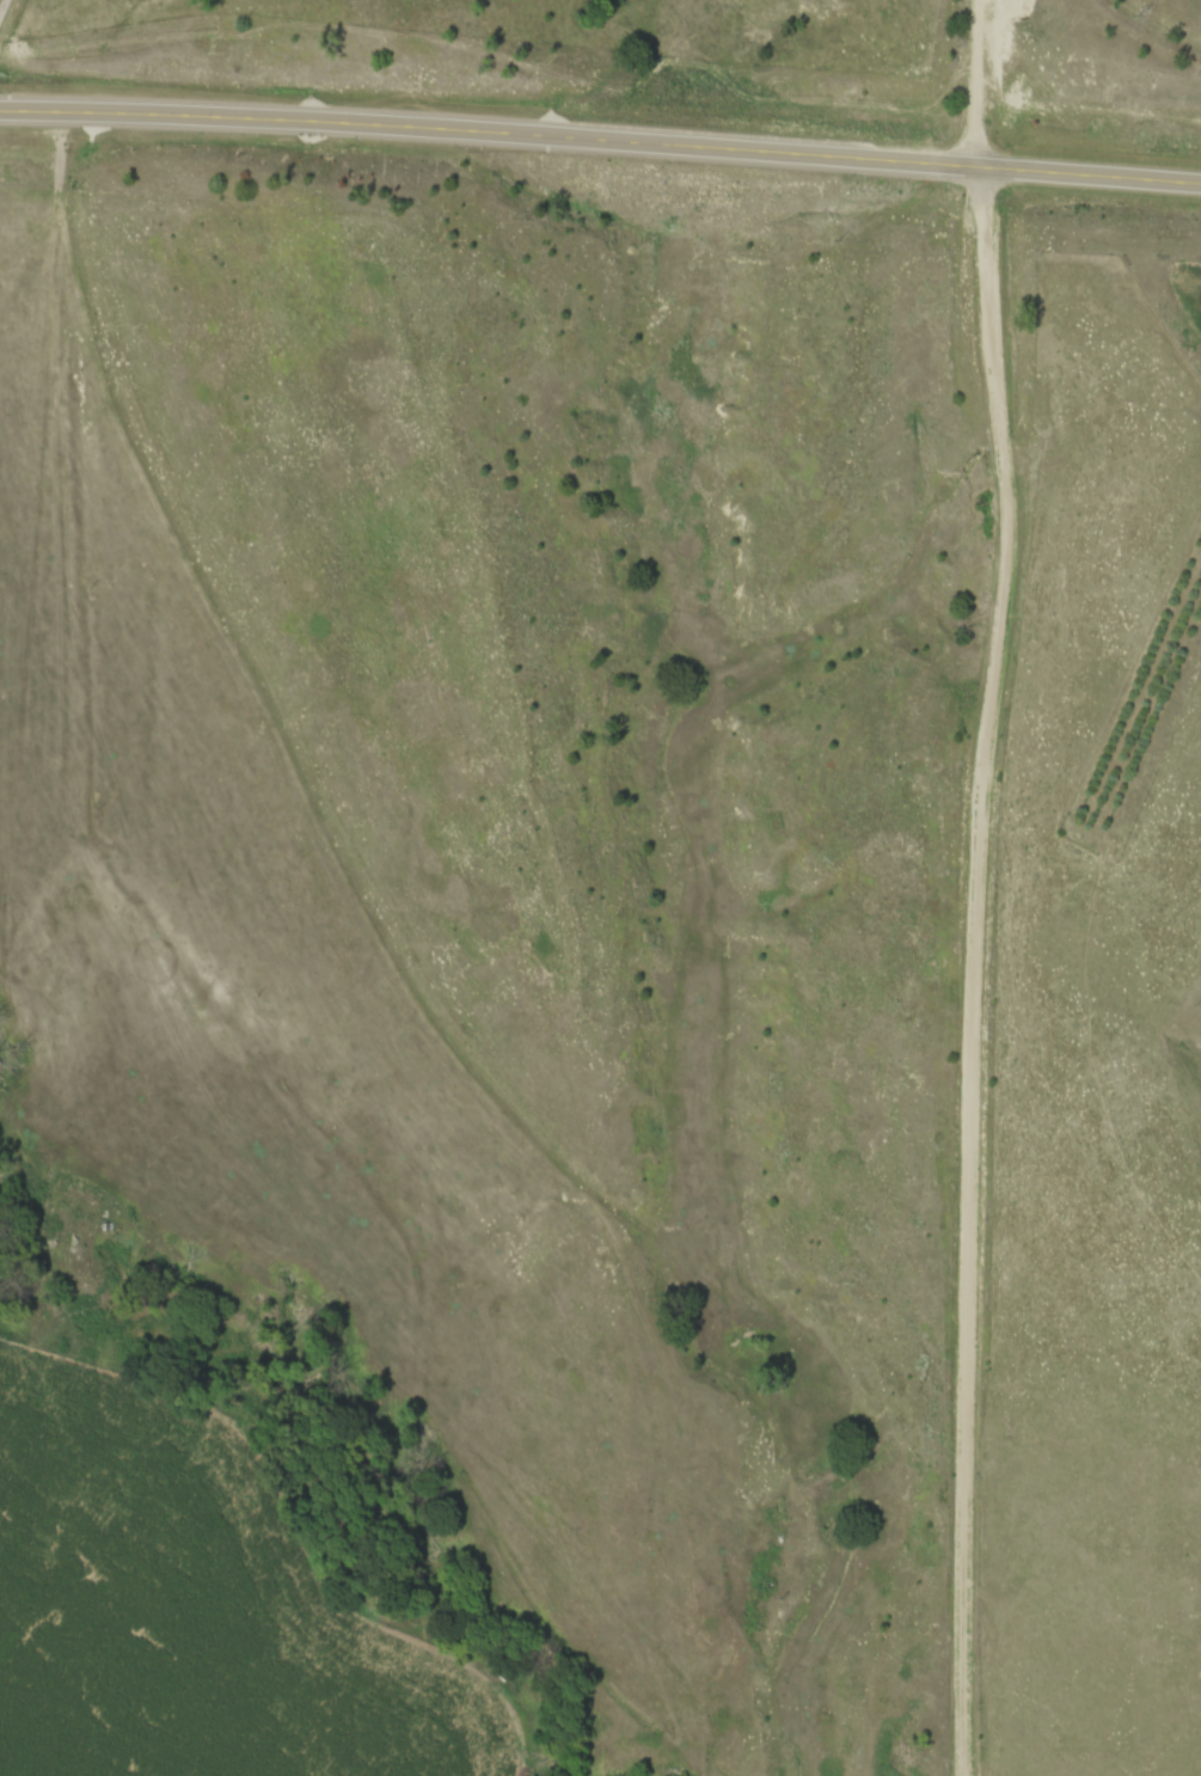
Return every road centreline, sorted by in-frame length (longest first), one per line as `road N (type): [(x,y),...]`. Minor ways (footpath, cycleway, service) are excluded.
road 1 (residential): [(976,0),(972,104),(1007,528),(974,899),(961,1775)]
road 2 (secondary): [(0,108),(614,134),(1200,181)]

